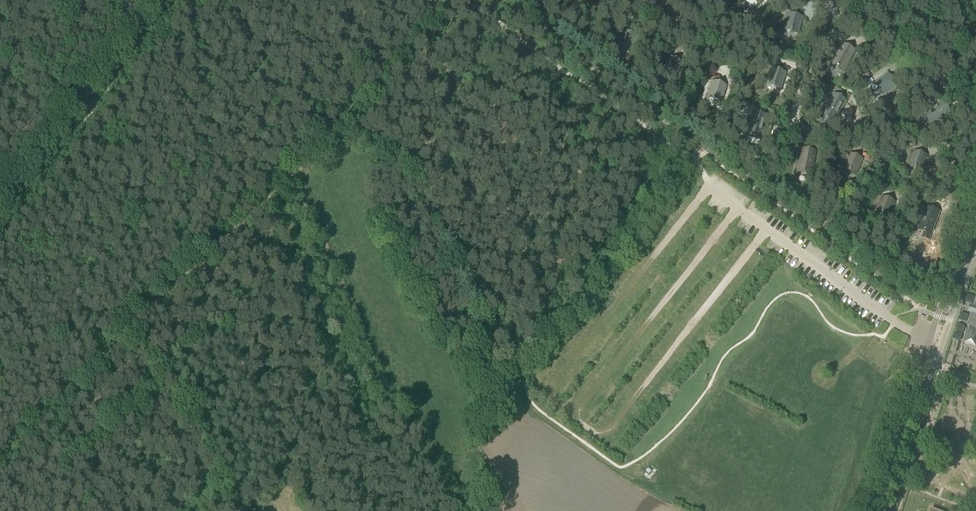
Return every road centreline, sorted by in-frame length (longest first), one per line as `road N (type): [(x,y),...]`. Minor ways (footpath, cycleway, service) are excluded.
road 1 (track): [(428,0),(289,181),(18,440)]
road 2 (secondary): [(874,510),(975,205)]
road 3 (track): [(696,145),(918,309)]
road 4 (track): [(162,0),(0,206)]
road 5 (track): [(491,0),(696,145)]

